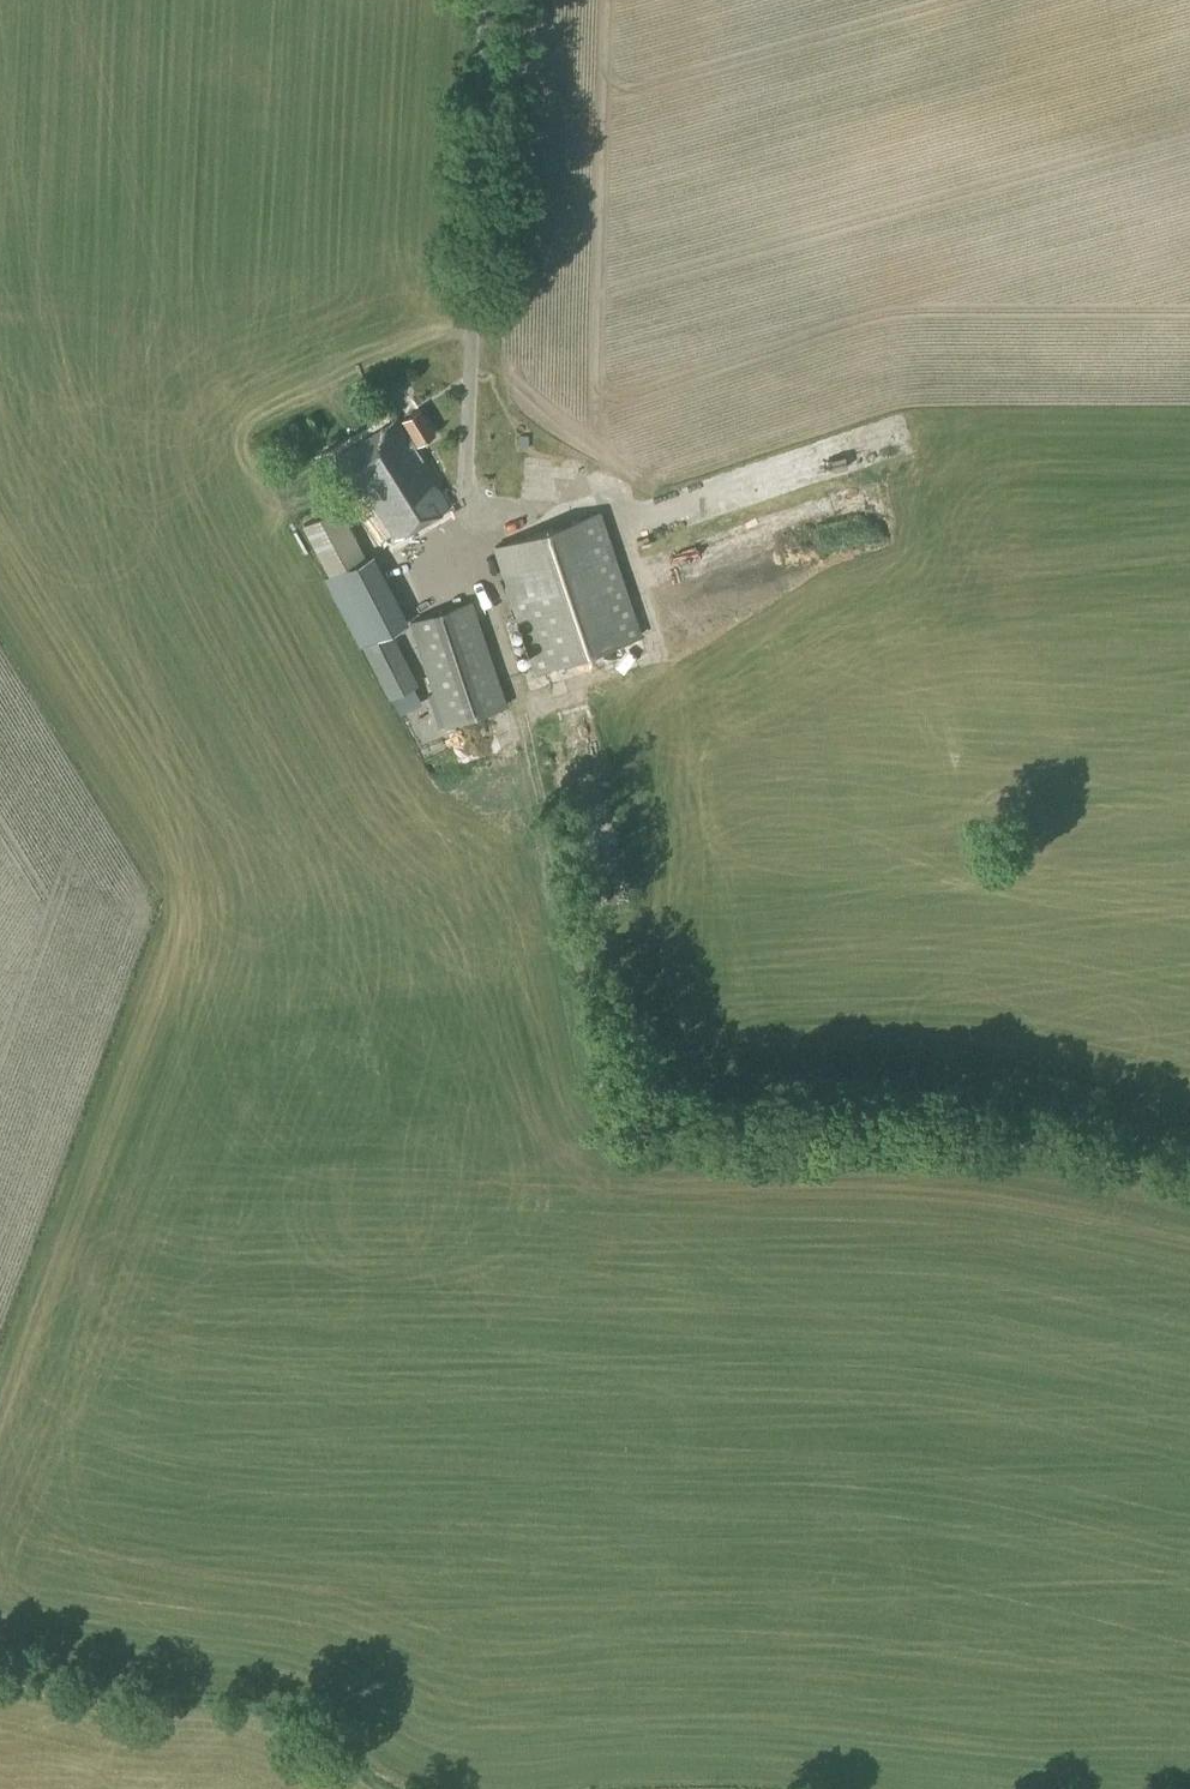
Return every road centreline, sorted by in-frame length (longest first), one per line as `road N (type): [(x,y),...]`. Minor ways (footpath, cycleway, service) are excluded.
road 1 (unclassified): [(488,0),(467,515)]

